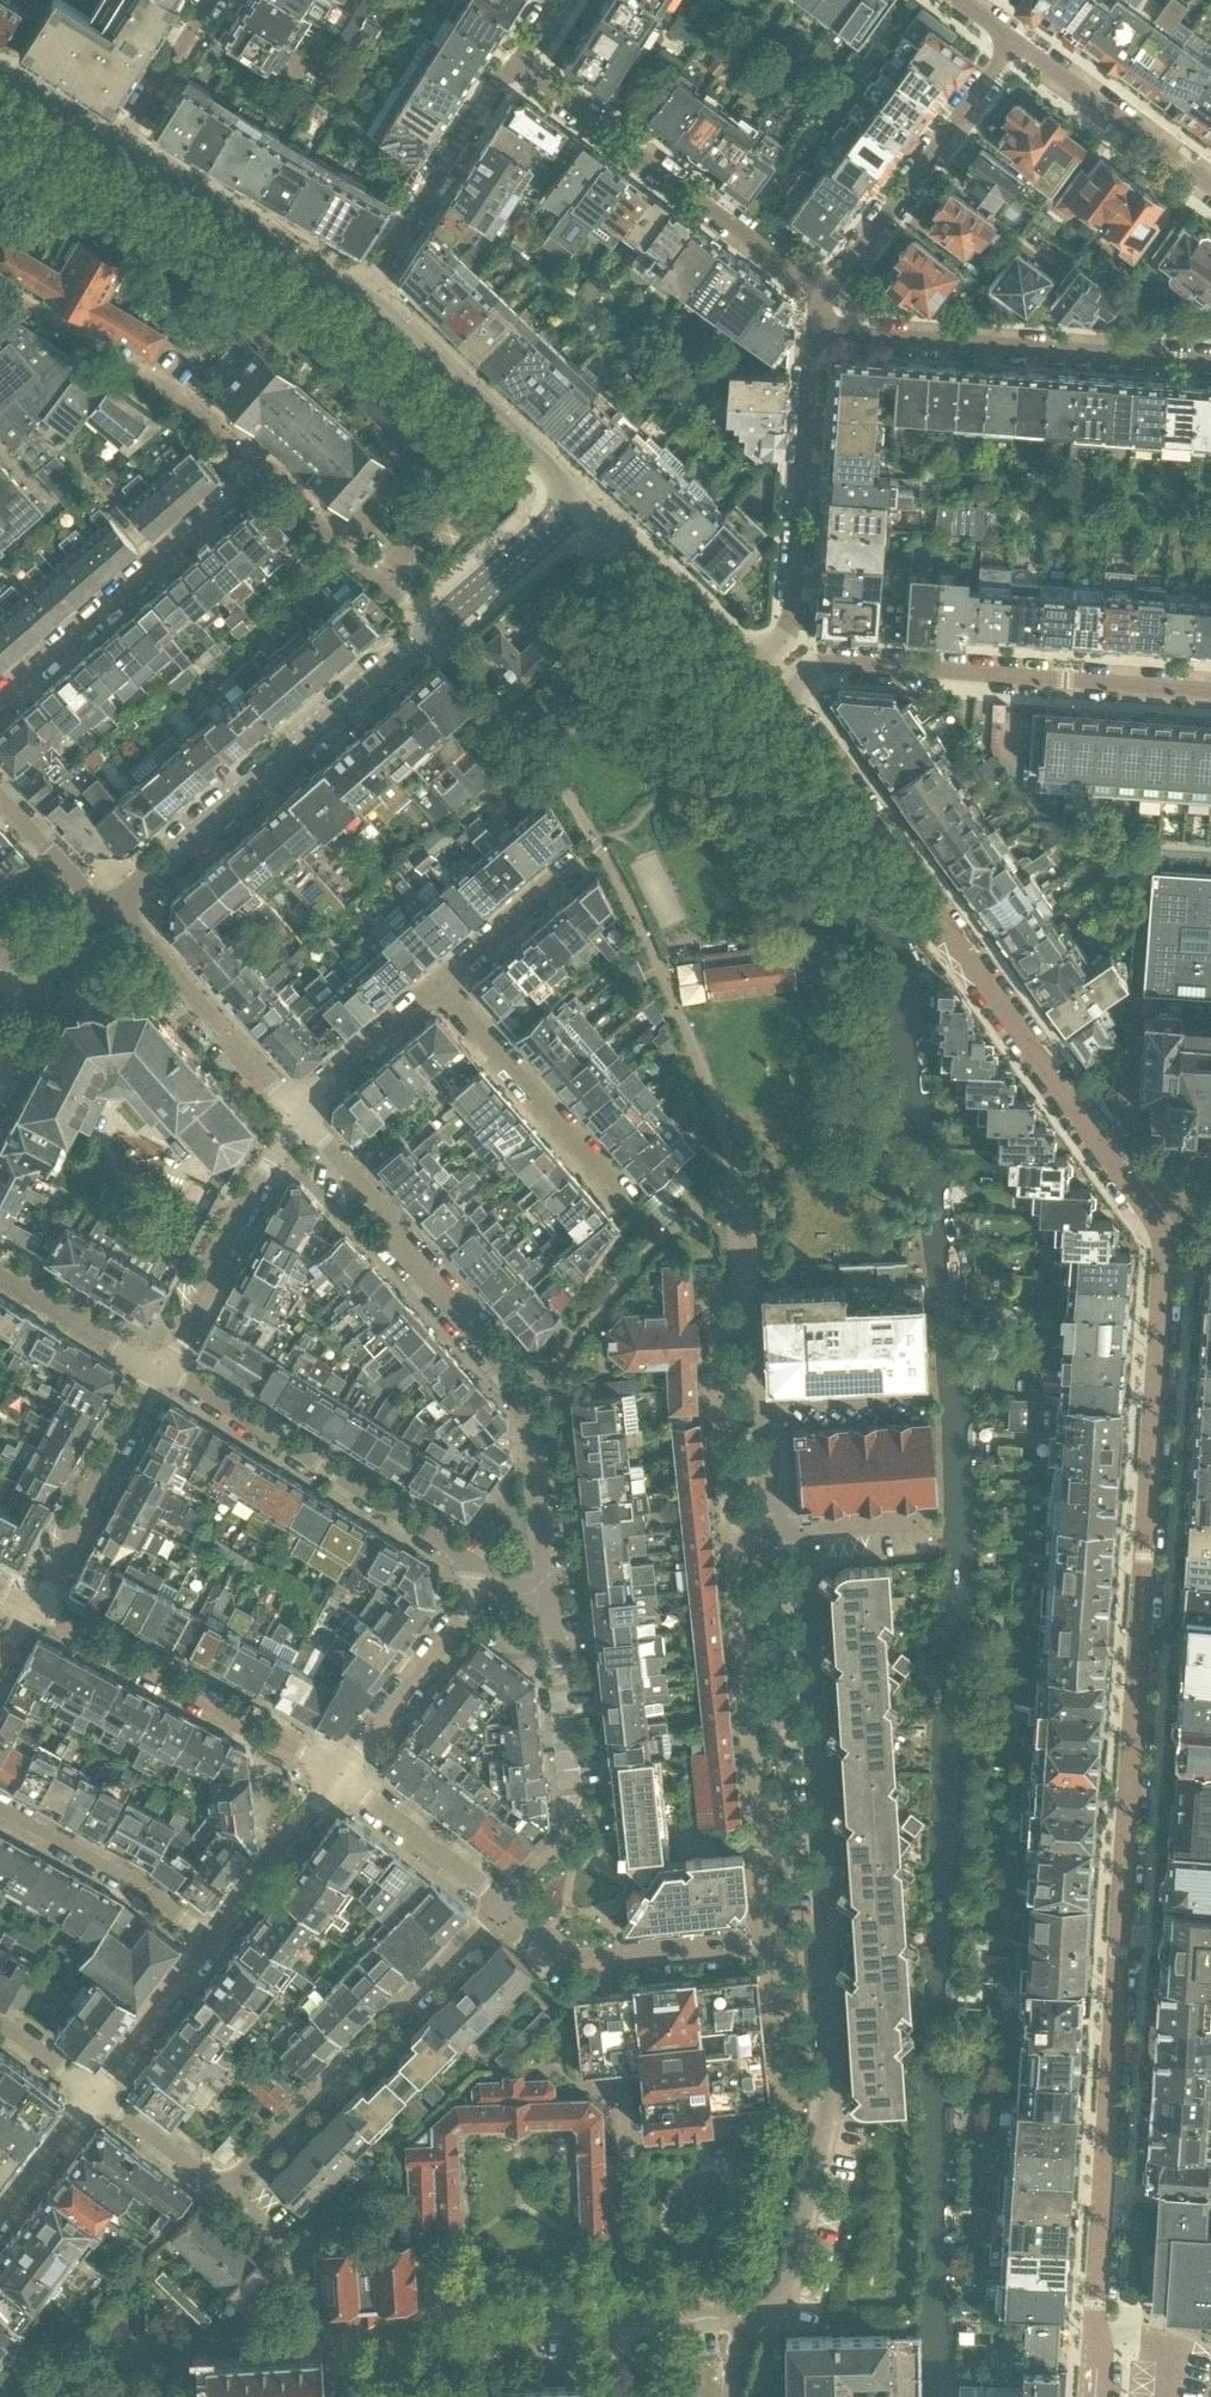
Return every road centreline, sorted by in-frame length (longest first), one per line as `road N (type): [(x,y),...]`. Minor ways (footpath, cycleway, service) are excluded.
road 1 (residential): [(752,2322),(787,2290),(829,2087),(800,1552),(774,1517),(748,1264),(729,1198)]
road 2 (residential): [(1159,1226),(781,702),(816,668),(838,662),(1210,690)]
road 3 (residential): [(1159,1226),(1097,2304)]
road 4 (residential): [(578,502),(743,661),(768,650),(789,619),(818,331)]
road 5 (residential): [(543,1584),(525,1387),(405,1253),(386,1212),(300,1114)]
road 6 (residential): [(104,914),(432,630)]
road 7 (residential): [(224,2191),(503,1901)]
road 8 (residential): [(818,331),(1210,361)]
road 9 (residential): [(364,2337),(735,2316),(752,2322)]
road 10 (residential): [(470,1590),(456,1550),(162,1370)]
road 11 (residential): [(515,64),(826,293)]
road 12 (residential): [(31,1607),(338,1775)]
road 13 (residential): [(432,630),(186,408)]
road 14 (residential): [(826,293),(1013,41)]
road 15 (residential): [(0,699),(229,498)]
road 16 (residential): [(358,296),(578,502)]
road 17 (residential): [(162,1370),(260,1173),(300,1114)]
road 18 (residential): [(630,1205),(437,987)]
road 19 (residential): [(116,147),(358,296)]
road 20 (residential): [(300,1114),(130,923),(104,914)]
road 21 (residential): [(358,296),(515,64)]
road 22 (residential): [(752,1944),(572,1960),(503,1901)]
road 23 (residential): [(31,1607),(162,1370)]
road 24 (residential): [(214,1936),(0,1806)]
road 25 (residential): [(1210,186),(1013,41)]
road 26 (residential): [(470,1590),(468,1606),(338,1775)]
road 27 (residential): [(571,1802),(543,1584)]
road 28 (residential): [(503,1901),(338,1775)]
road 29 (residential): [(338,1775),(214,1936)]
road 30 (residential): [(214,1936),(93,2090)]
road 31 (residential): [(432,630),(578,502)]
road 32 (residential): [(437,987),(579,858)]
road 33 (residential): [(162,1370),(0,1276)]
road 34 (residential): [(300,1114),(437,987)]
road 35 (residential): [(116,147),(209,0)]
road 36 (residential): [(224,2191),(93,2090)]
road 37 (residential): [(104,914),(0,794)]
road 38 (residential): [(93,2090),(0,2211)]
road 39 (residential): [(0,78),(116,147)]

